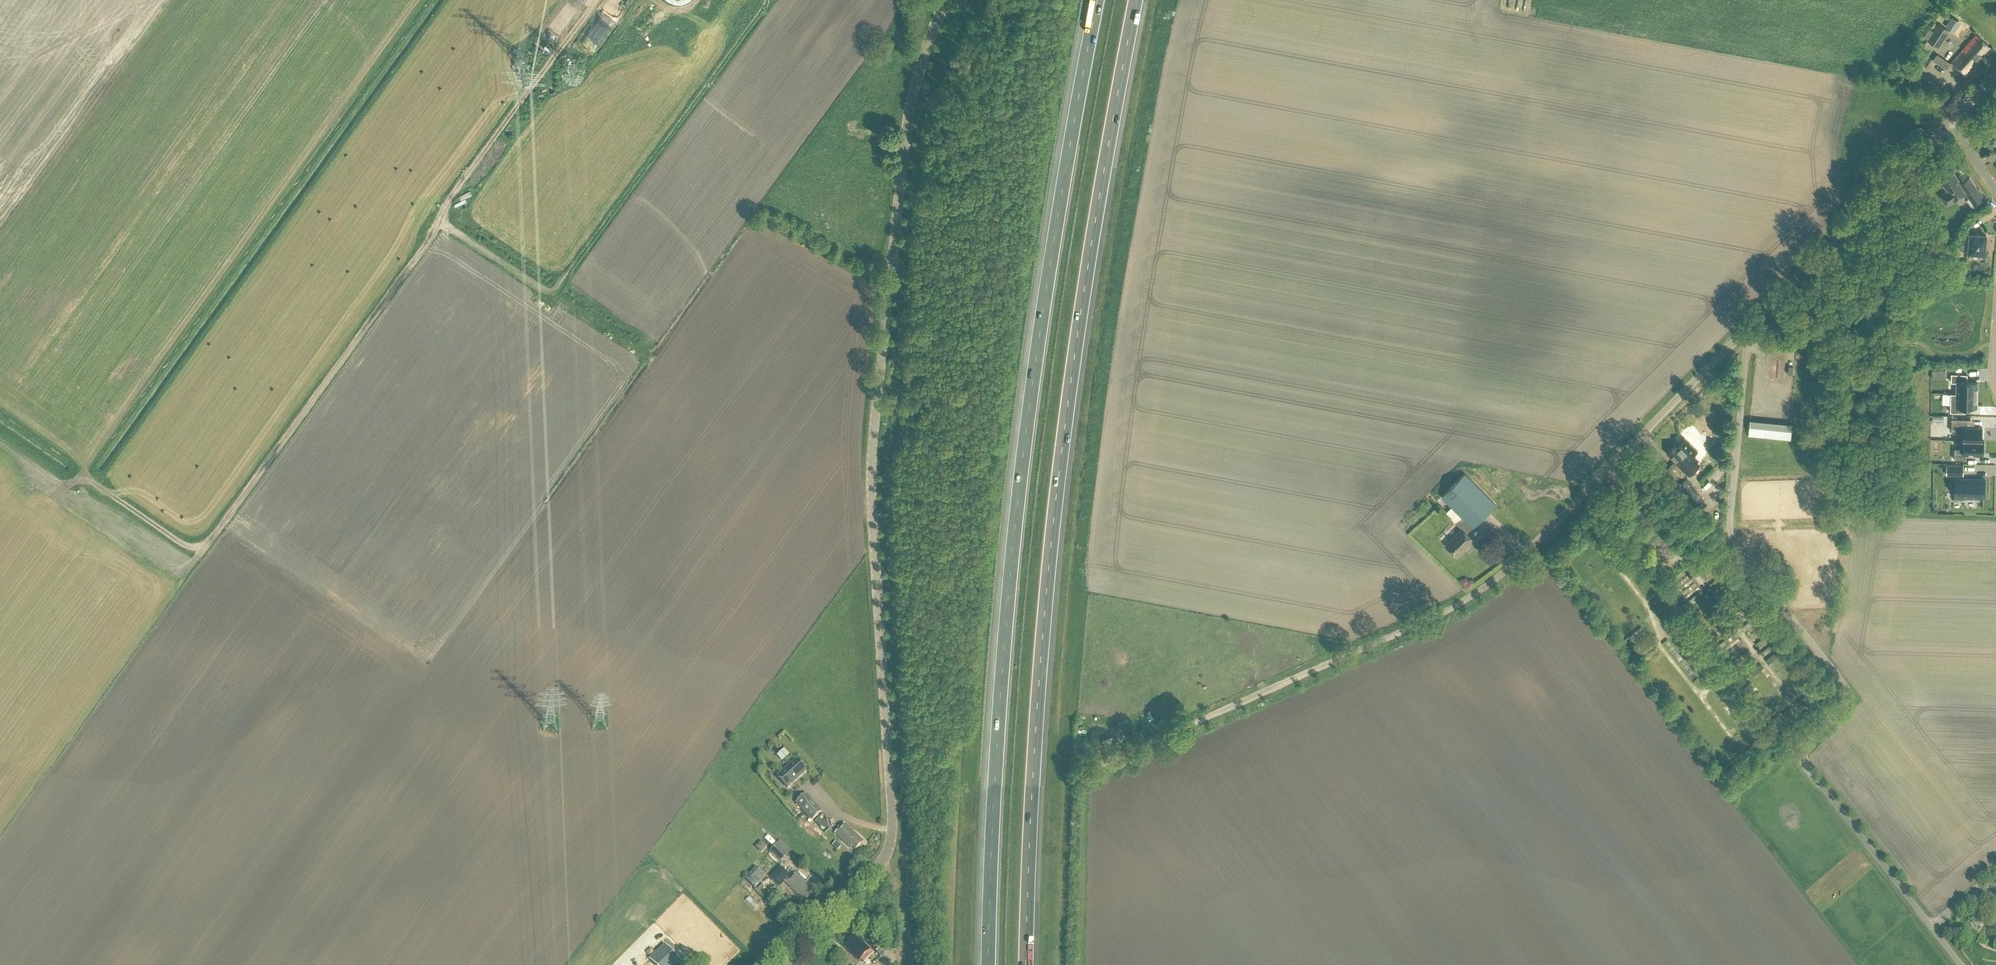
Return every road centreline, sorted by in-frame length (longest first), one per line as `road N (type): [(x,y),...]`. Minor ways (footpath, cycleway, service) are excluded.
road 1 (motorway): [(1097,0),(1027,439),(998,734),(989,964)]
road 2 (motorway): [(1028,964),(1061,455),(1135,0)]
road 3 (tertiary): [(884,861),(892,818),(872,448),(909,115),(945,0)]
road 4 (unclassified): [(1080,772),(1451,608),(1488,583),(1747,327)]
road 5 (track): [(590,7),(208,539),(182,543),(104,492)]
road 6 (unclassified): [(1747,327),(1730,525),(1743,554),(1847,686),(1843,705),(1808,741),(1805,761),(1961,964)]
road 7 (unclassified): [(1747,327),(1950,121)]
road 8 (track): [(655,369),(437,219)]
road 9 (tertiary): [(784,964),(884,861)]

